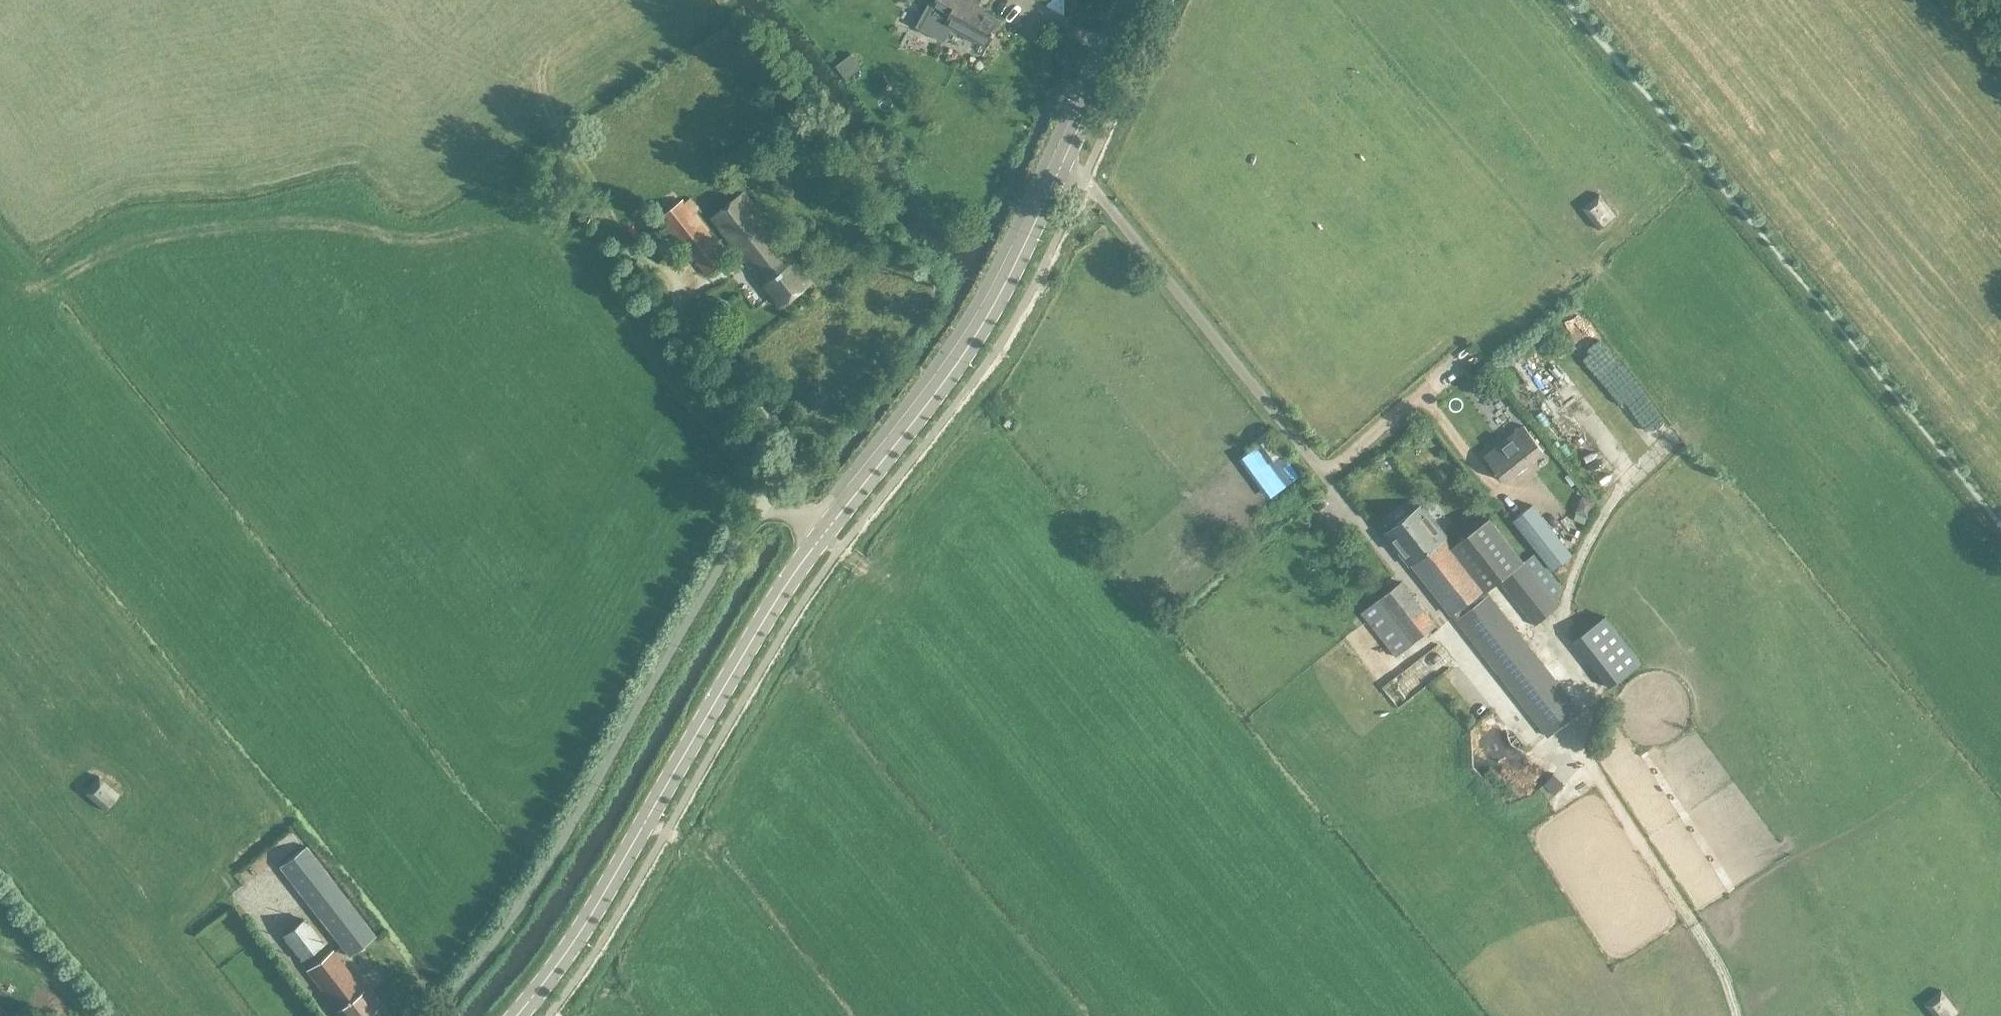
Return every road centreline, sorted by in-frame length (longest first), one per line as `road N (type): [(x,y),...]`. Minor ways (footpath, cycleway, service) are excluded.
road 1 (tertiary): [(517,1015),(586,921),(745,655),(1021,273),(1145,0)]
road 2 (track): [(745,910),(693,847),(644,823)]

